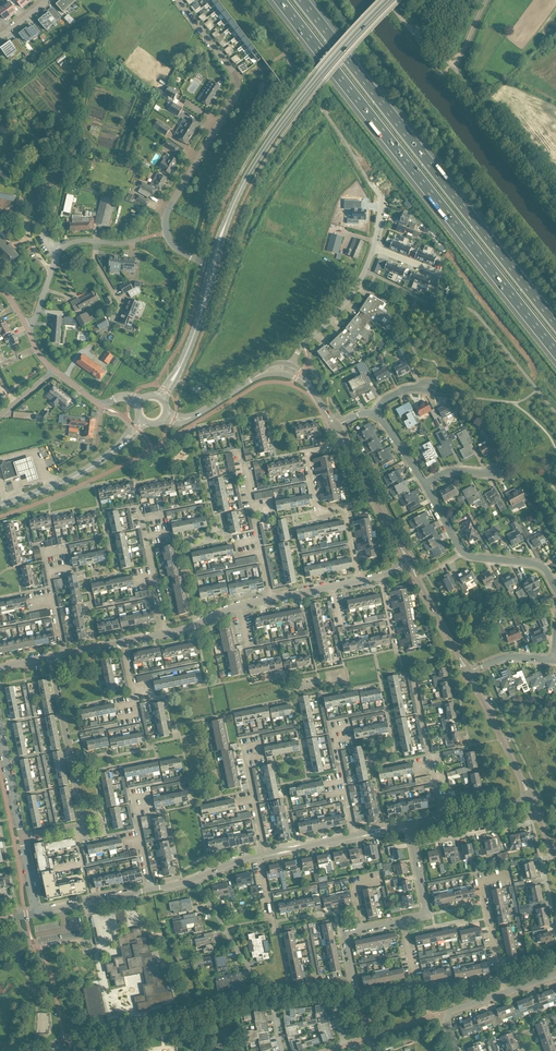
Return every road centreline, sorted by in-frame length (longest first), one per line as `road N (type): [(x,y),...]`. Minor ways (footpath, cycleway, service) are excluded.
road 1 (motorway): [(281,0),(555,350)]
road 2 (motorway): [(555,322),(303,0)]
road 3 (residential): [(166,232),(170,207),(238,86),(178,0)]
road 4 (secondary): [(231,209),(304,96),(390,0)]
road 5 (residential): [(50,657),(82,819),(22,837)]
road 6 (residential): [(344,442),(308,458),(319,509),(344,510),(359,581)]
road 7 (residential): [(293,364),(349,299),(375,247)]
road 8 (secondary): [(210,265),(187,343),(155,396)]
road 9 (residential): [(264,999),(197,878)]
road 10 (tertiary): [(409,561),(344,442)]
road 11 (secondary): [(165,403),(197,336),(213,277)]
road 12 (residential): [(165,634),(139,507)]
road 13 (residential): [(27,329),(58,253),(75,241),(97,241)]

